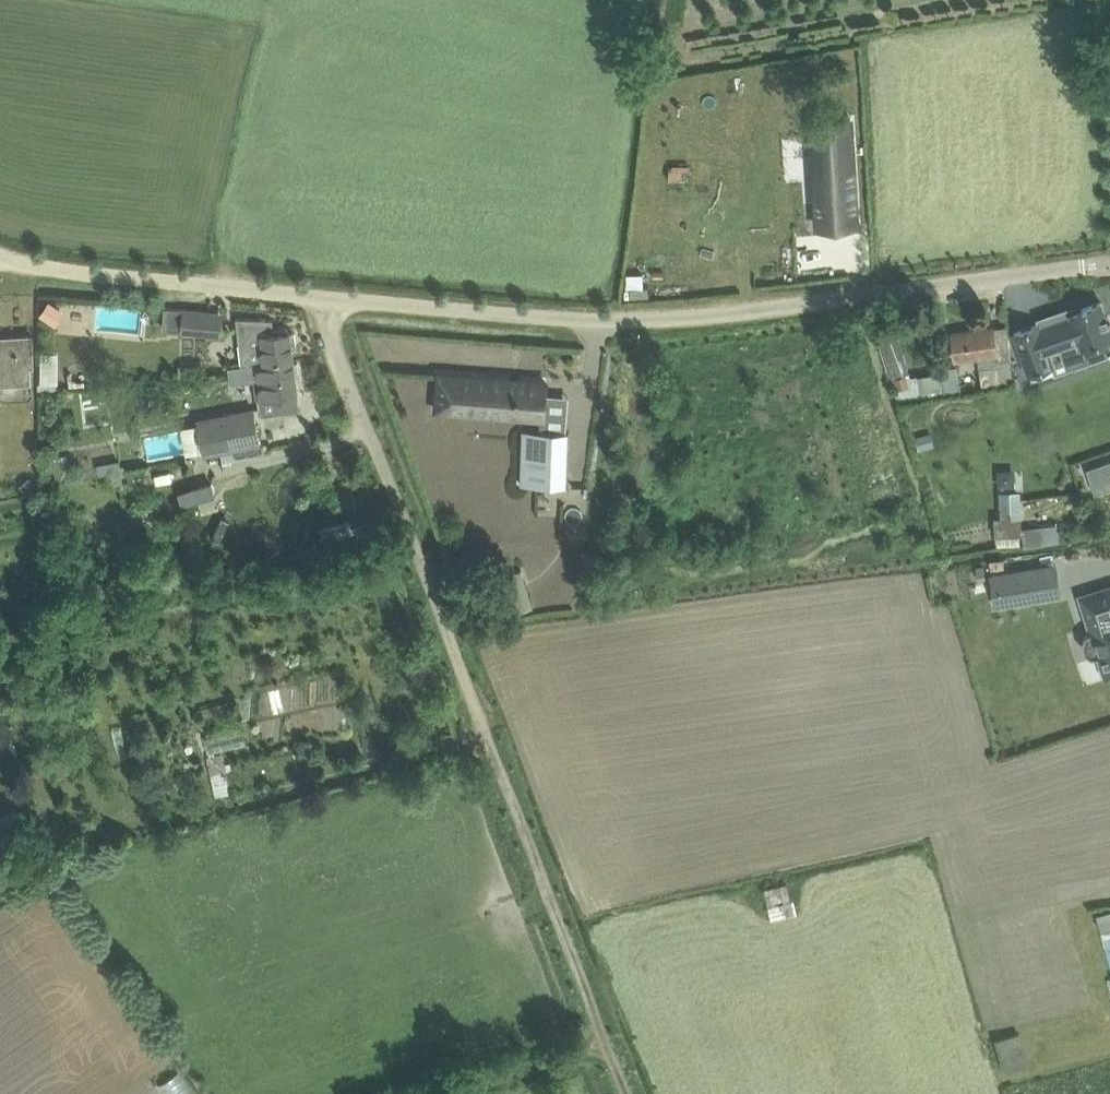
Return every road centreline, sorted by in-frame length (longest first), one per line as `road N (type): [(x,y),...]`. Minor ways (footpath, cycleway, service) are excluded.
road 1 (unclassified): [(1109,264),(718,315),(558,317),(81,273),(0,252)]
road 2 (track): [(327,297),(328,326),(623,1093)]
road 3 (track): [(598,1032),(427,1093)]

